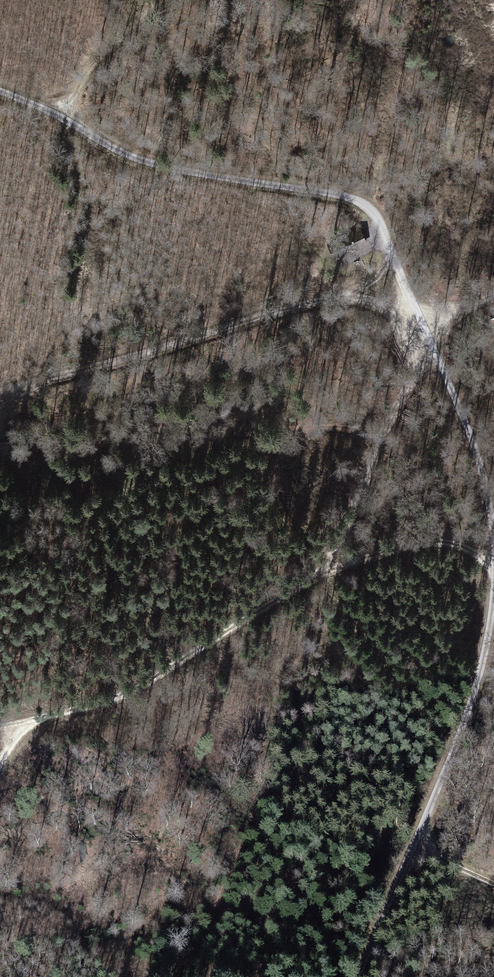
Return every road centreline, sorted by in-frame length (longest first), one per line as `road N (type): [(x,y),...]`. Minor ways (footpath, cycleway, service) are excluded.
road 1 (track): [(433,333),(347,537),(322,575),(140,688),(0,726)]
road 2 (track): [(0,386),(349,293),(395,250)]
road 3 (track): [(322,575),(440,539),(493,558)]
road 4 (track): [(155,0),(77,83),(93,138)]

